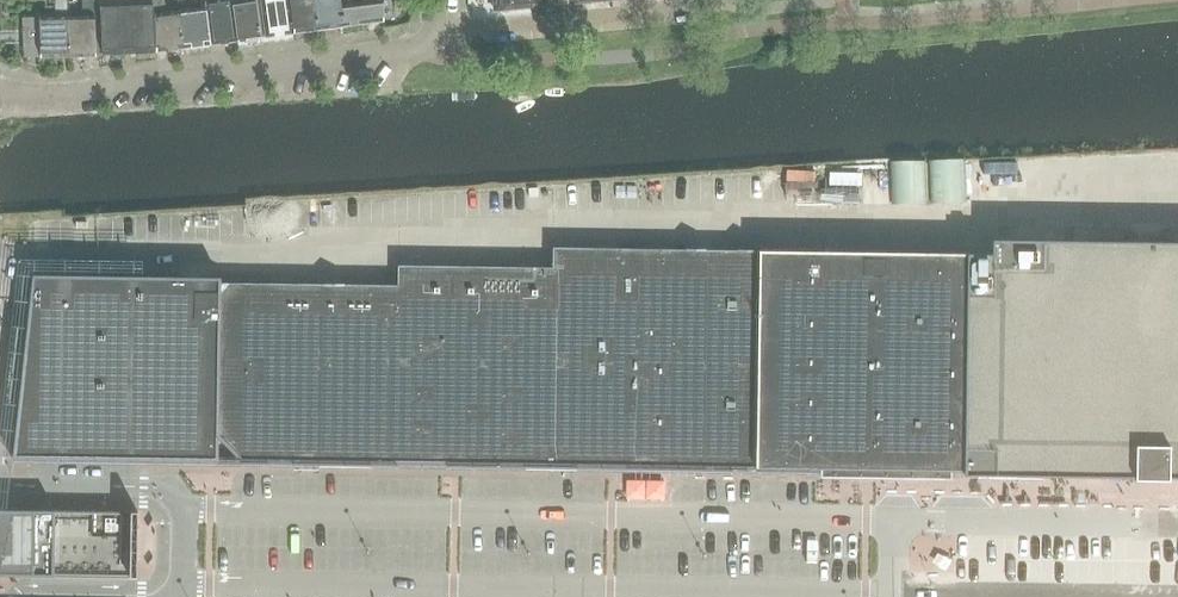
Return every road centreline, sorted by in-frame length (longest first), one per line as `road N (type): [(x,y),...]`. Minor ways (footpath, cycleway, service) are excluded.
road 1 (residential): [(0,92),(50,93),(415,48),(437,26)]
road 2 (residential): [(437,26),(706,6)]

